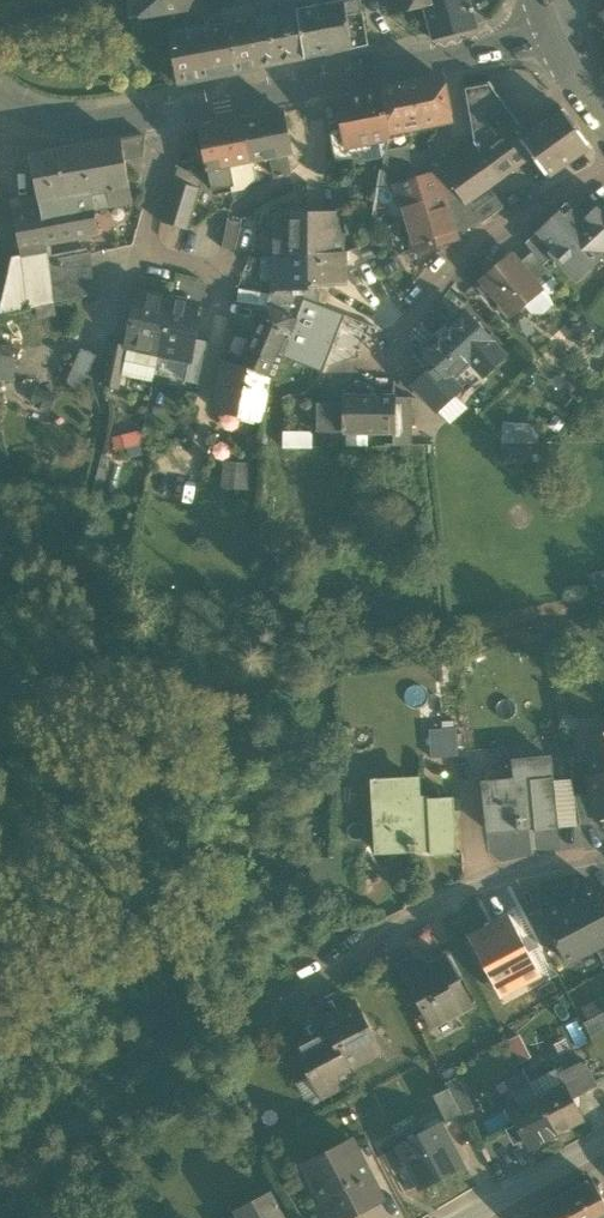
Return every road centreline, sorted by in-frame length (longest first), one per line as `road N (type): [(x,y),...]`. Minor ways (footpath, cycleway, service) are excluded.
road 1 (residential): [(0,724),(23,628),(88,491),(106,411),(96,391),(106,333),(123,320),(139,257)]
road 2 (tertiary): [(556,36),(178,115)]
road 3 (residential): [(295,994),(492,872),(603,854)]
road 4 (residential): [(375,363),(466,245),(603,168)]
road 5 (residential): [(469,1217),(603,1141)]
road 6 (residential): [(139,257),(178,115)]
road 7 (tertiary): [(178,115),(40,115)]

